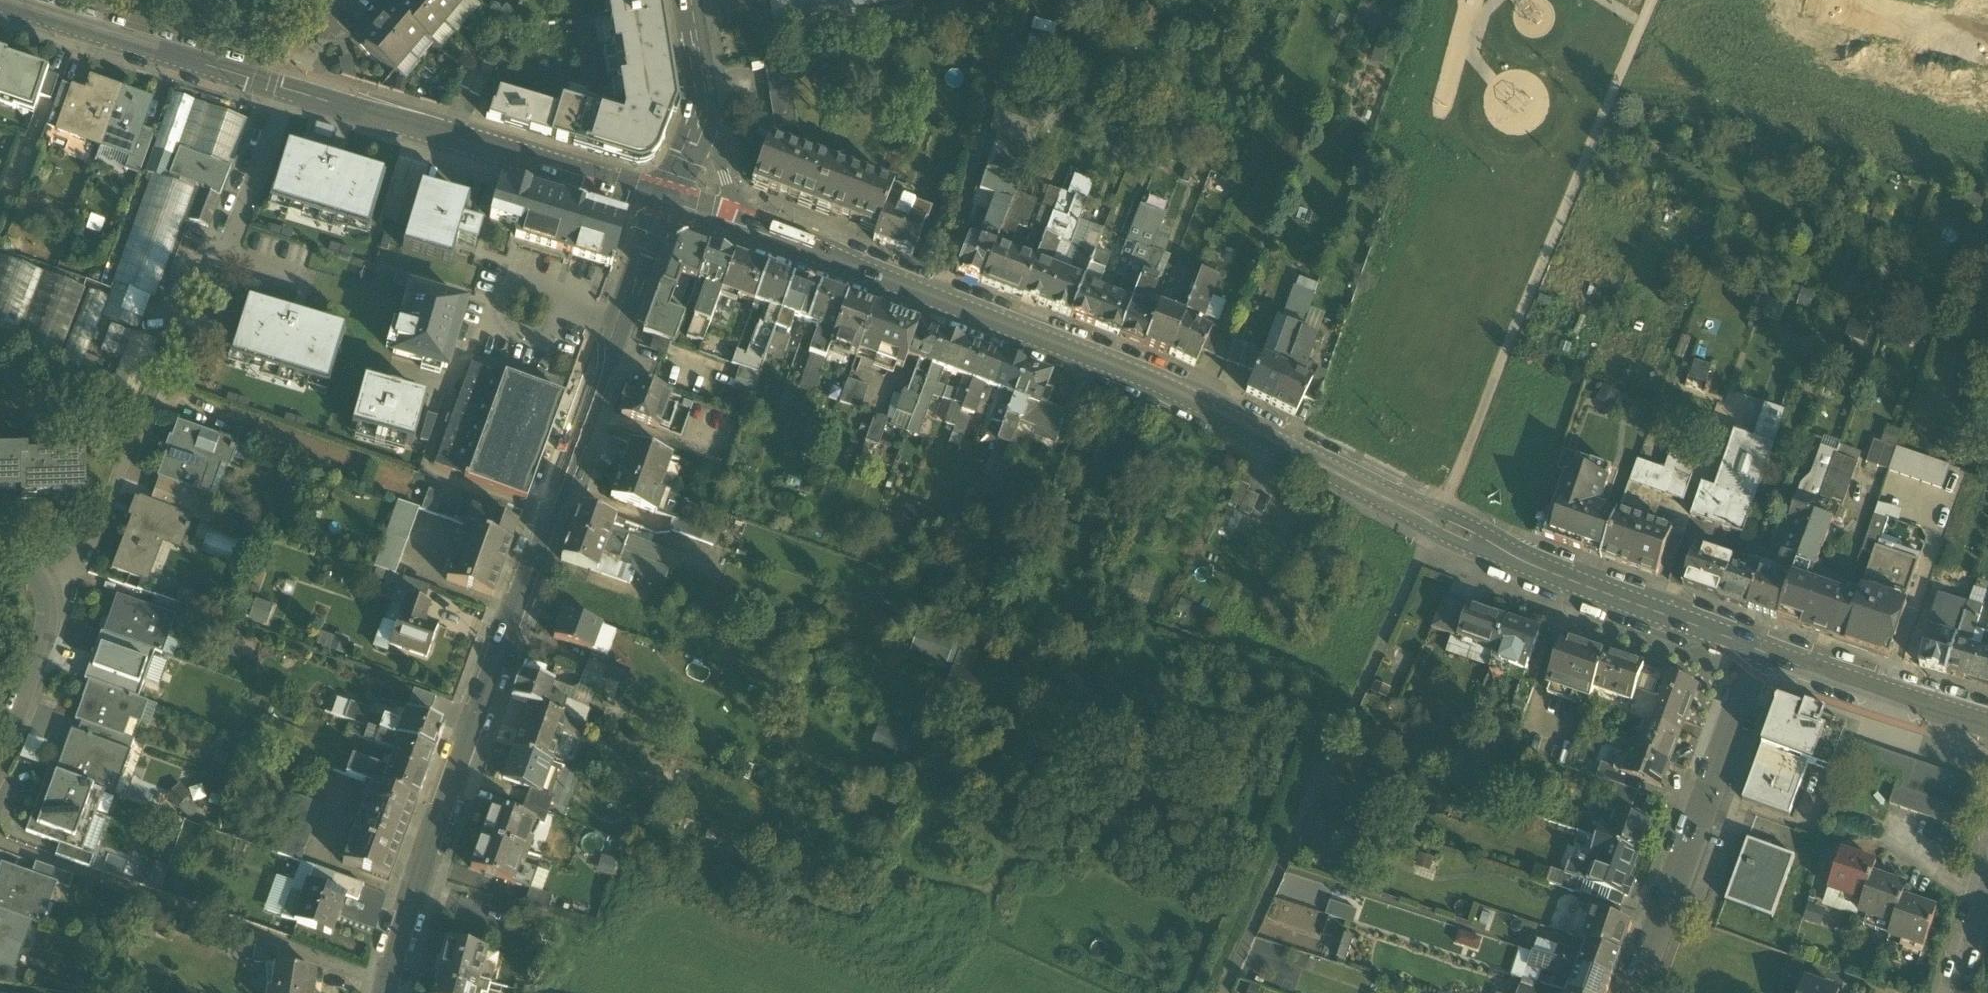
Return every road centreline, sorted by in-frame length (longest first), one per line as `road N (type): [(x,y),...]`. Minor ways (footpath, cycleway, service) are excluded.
road 1 (tertiary): [(748,230),(1124,370),(1432,522),(1757,650)]
road 2 (tertiary): [(390,992),(440,810),(670,201)]
road 3 (tertiary): [(0,1),(670,201)]
road 4 (track): [(1220,992),(1432,522)]
road 5 (residential): [(1757,650),(1632,992)]
road 6 (track): [(1014,0),(939,300)]
road 7 (tertiary): [(1757,650),(1987,724)]
road 8 (residential): [(0,755),(48,643),(50,584)]
road 9 (residential): [(50,584),(80,558),(136,431)]
road 10 (residential): [(1831,0),(1987,45)]
road 11 (tertiary): [(748,230),(725,179),(705,94)]
road 12 (residential): [(1987,875),(1954,992)]

